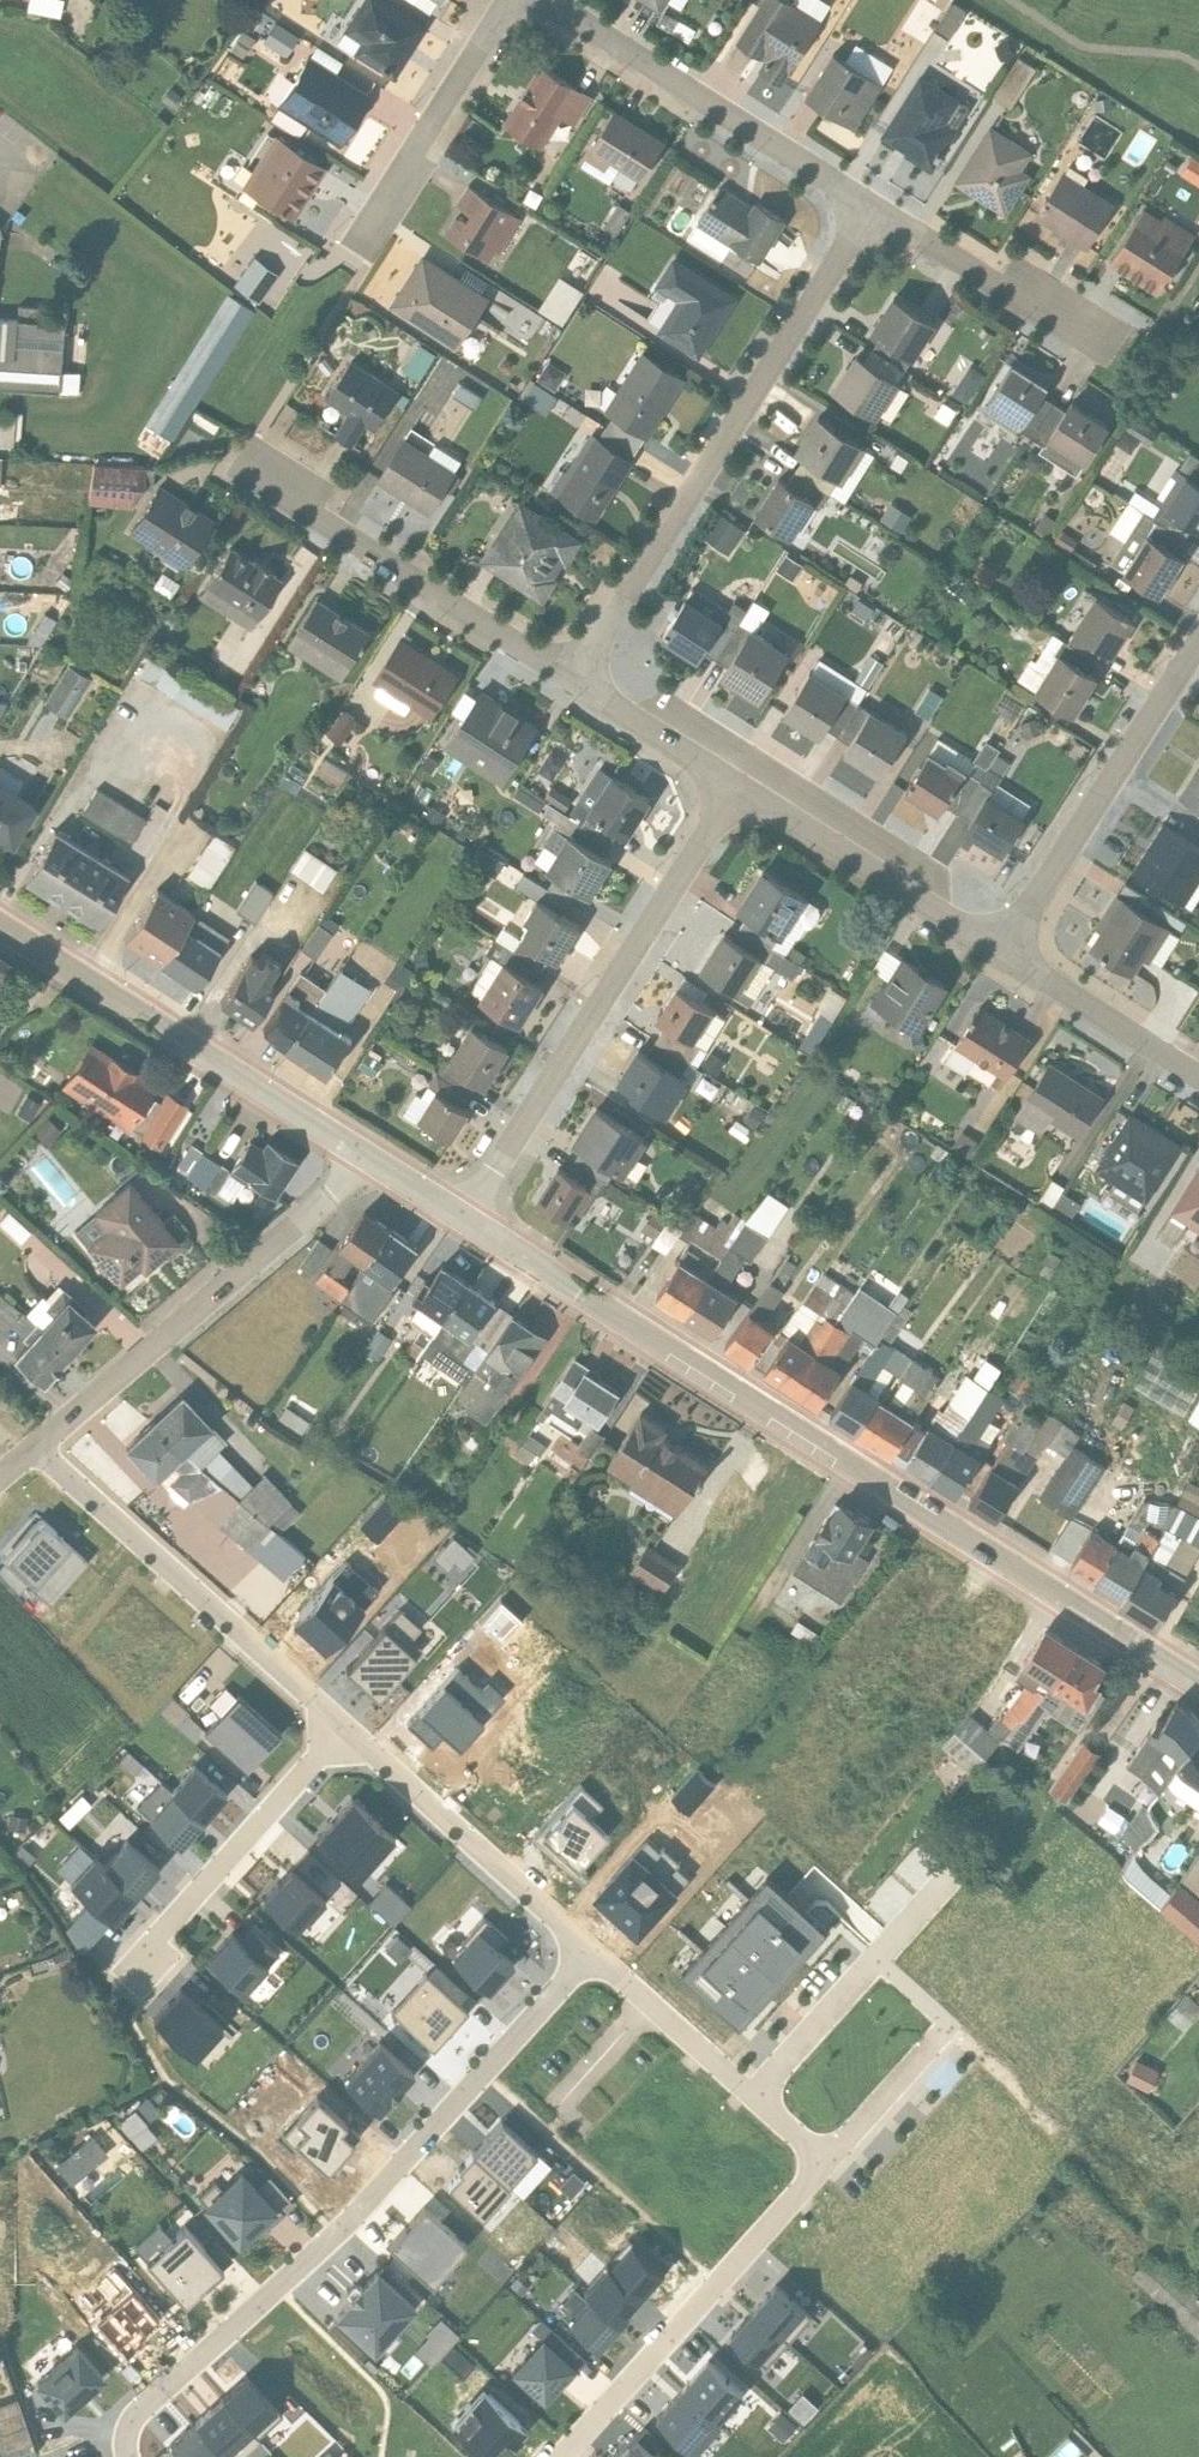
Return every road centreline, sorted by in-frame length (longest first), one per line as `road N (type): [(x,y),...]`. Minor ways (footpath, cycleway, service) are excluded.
road 1 (residential): [(1198,1689),(467,1217)]
road 2 (residential): [(594,1953),(336,2235),(147,2407),(128,2440),(128,2456)]
road 3 (residential): [(573,677),(875,208)]
road 4 (residential): [(467,1217),(736,784)]
road 5 (residential): [(370,1160),(35,1450)]
road 6 (residential): [(370,1160),(0,926)]
road 7 (residential): [(343,1728),(35,1450)]
road 8 (residential): [(559,2456),(824,2166)]
road 9 (residential): [(875,208),(542,0)]
road 10 (residential): [(1000,951),(1198,638)]
road 11 (residential): [(266,472),(319,520),(573,677)]
road 12 (residential): [(594,1953),(343,1728)]
road 13 (residential): [(131,1969),(343,1728)]
road 14 (residential): [(736,784),(1000,951)]
road 15 (residential): [(357,247),(516,0)]
road 16 (residential): [(824,2166),(948,2028),(874,1961)]
road 17 (residential): [(1096,331),(875,208)]
road 18 (residential): [(1000,951),(1198,1077)]
road 19 (residential): [(573,677),(736,784)]
road 20 (residential): [(874,1961),(750,2097)]
road 21 (residential): [(750,2097),(652,2006)]
road 22 (residential): [(564,2103),(652,2006)]

